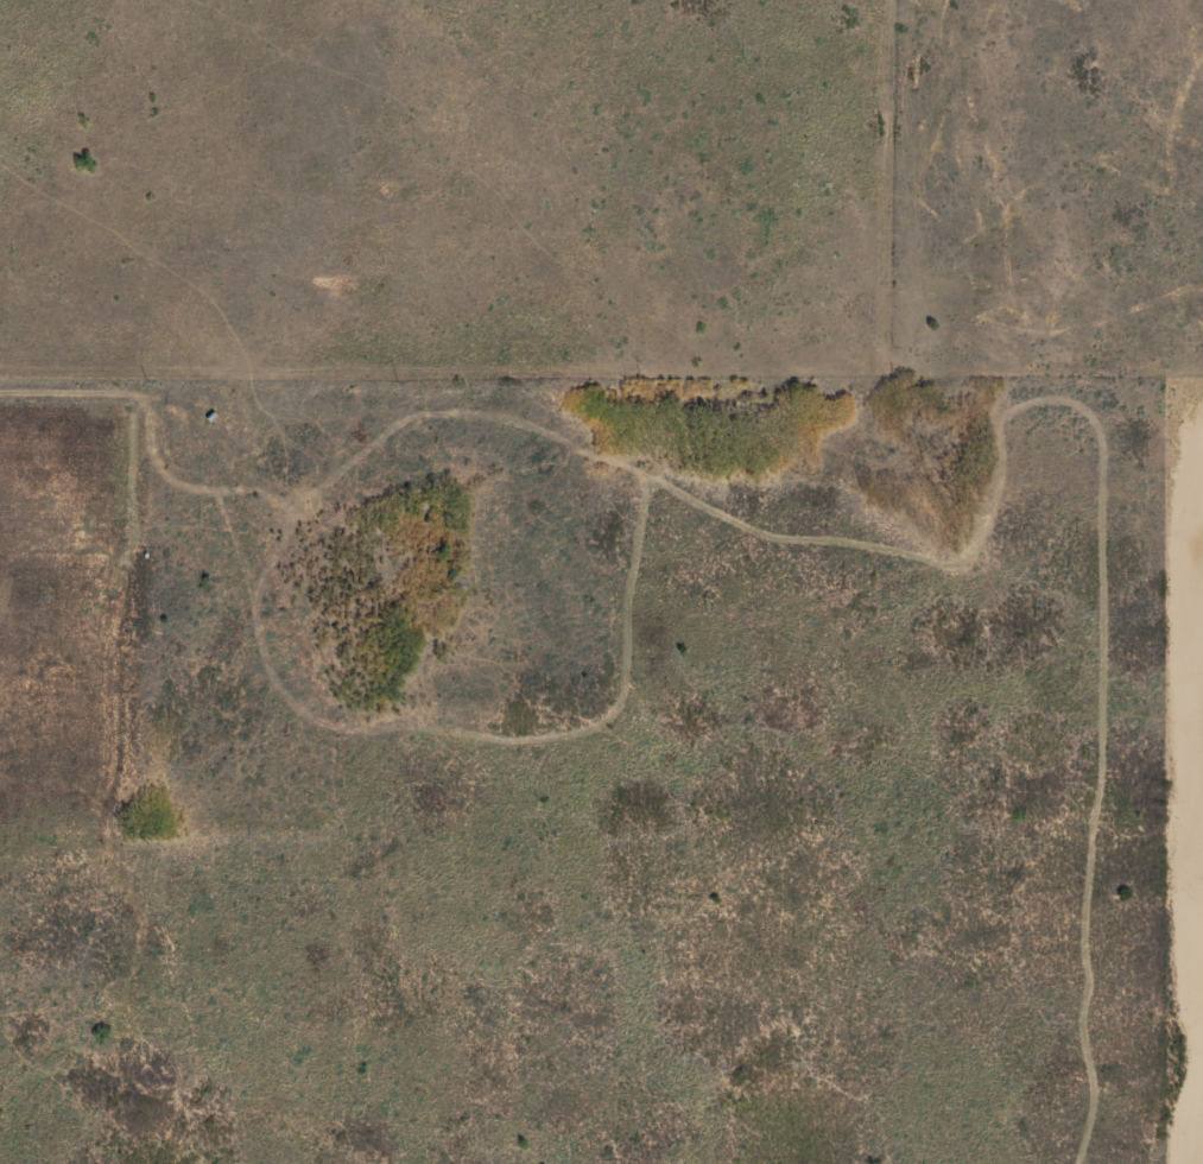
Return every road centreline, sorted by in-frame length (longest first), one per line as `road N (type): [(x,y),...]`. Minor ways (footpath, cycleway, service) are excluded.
road 1 (residential): [(189,388),(0,387)]

